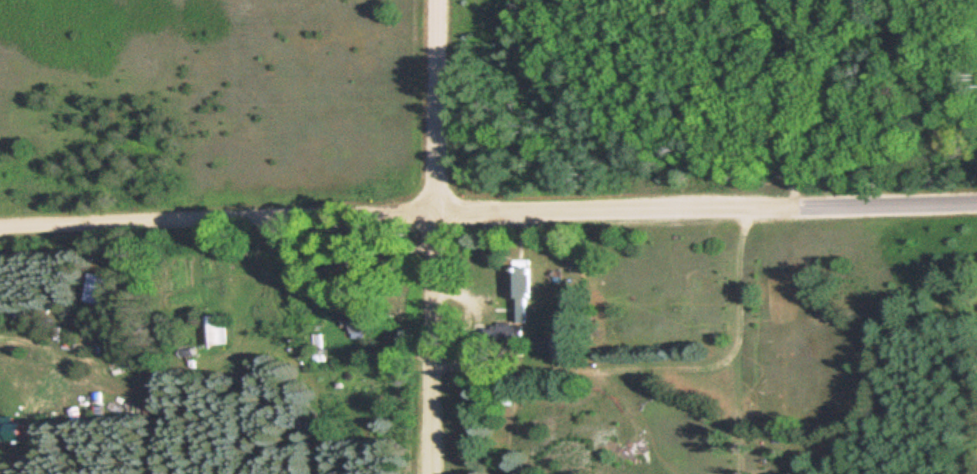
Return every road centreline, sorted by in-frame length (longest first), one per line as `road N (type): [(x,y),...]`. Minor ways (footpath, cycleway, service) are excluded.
road 1 (residential): [(0,225),(806,204)]
road 2 (residential): [(433,473),(438,0)]
road 3 (residential): [(806,204),(976,198)]

